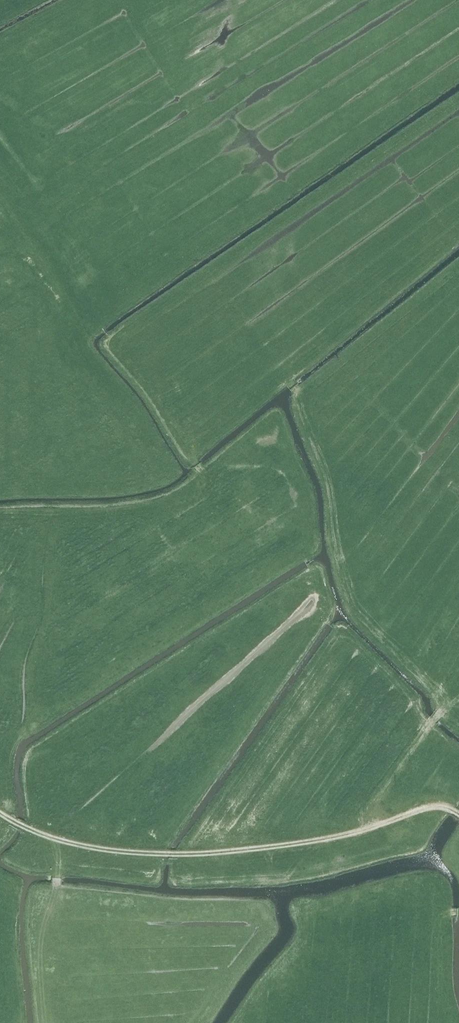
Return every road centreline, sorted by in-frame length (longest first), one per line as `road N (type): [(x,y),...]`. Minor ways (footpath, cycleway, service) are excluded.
road 1 (track): [(0,813),(74,844),(173,854),(322,839),(433,807),(458,814)]

